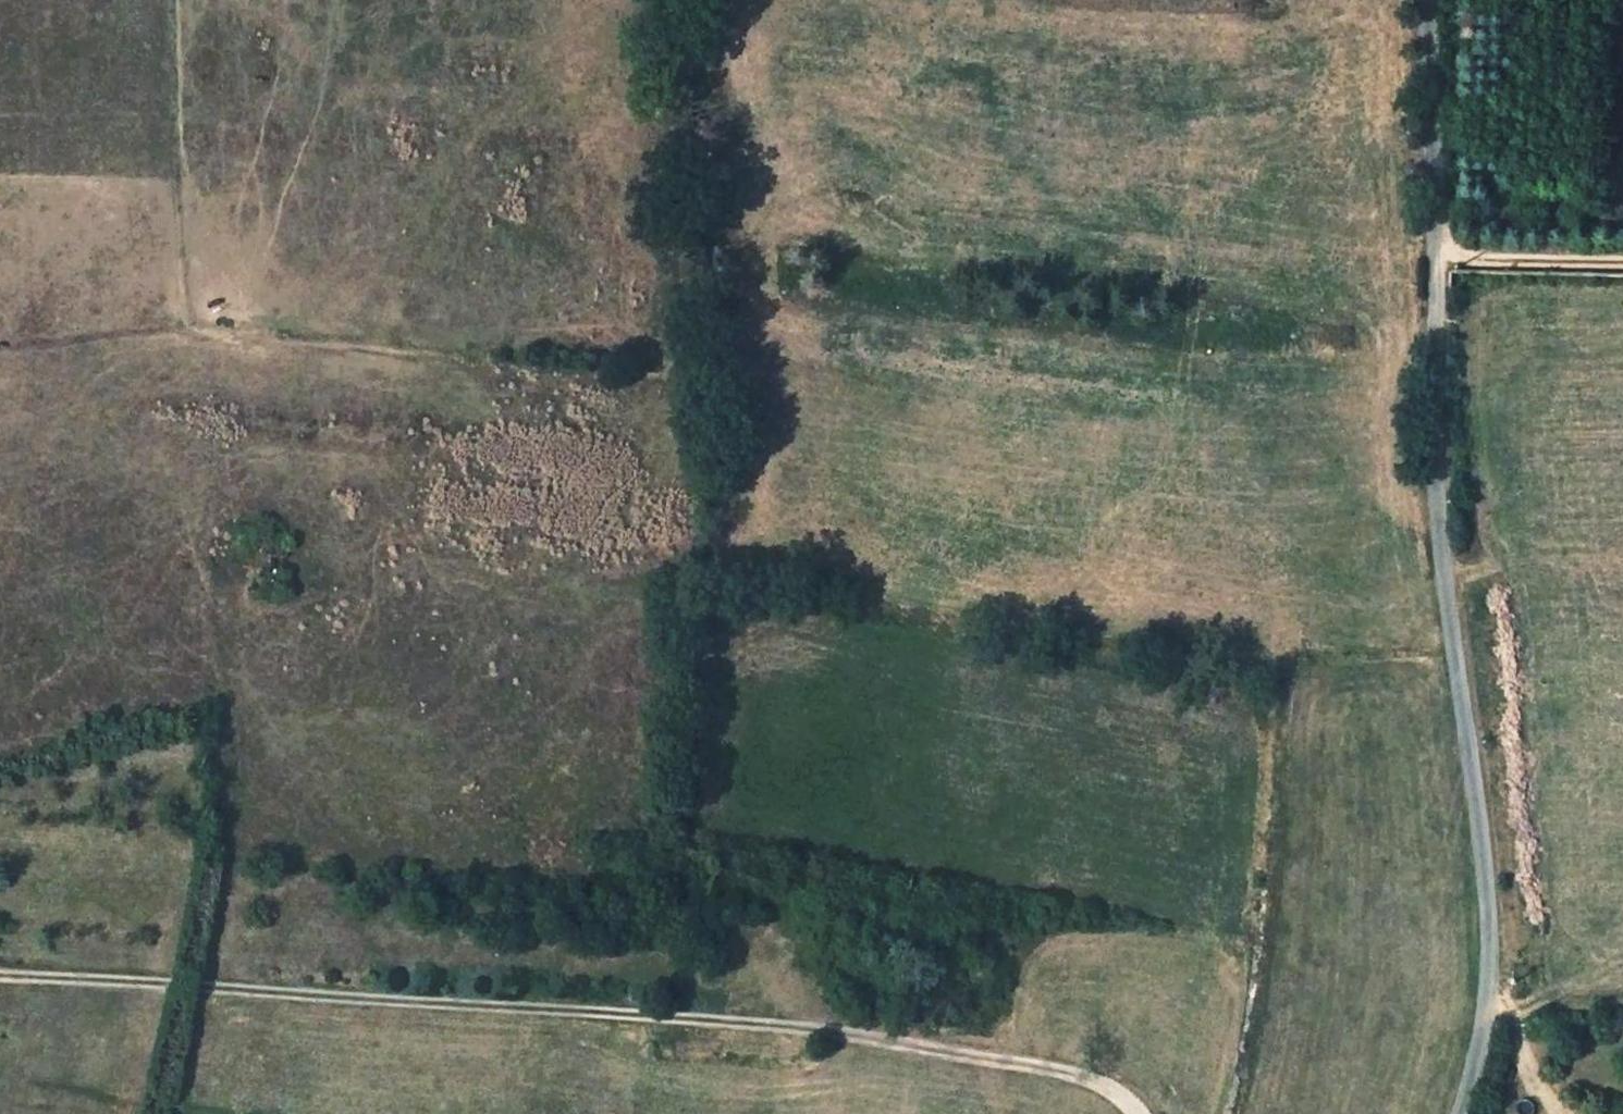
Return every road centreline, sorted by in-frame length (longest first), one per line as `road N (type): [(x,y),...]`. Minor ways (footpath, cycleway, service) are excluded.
road 1 (track): [(1128,1113),(1070,1075),(759,1024),(0,971)]
road 2 (unclassified): [(1455,1113),(1484,1004),(1487,918),(1436,408),(1436,0)]

